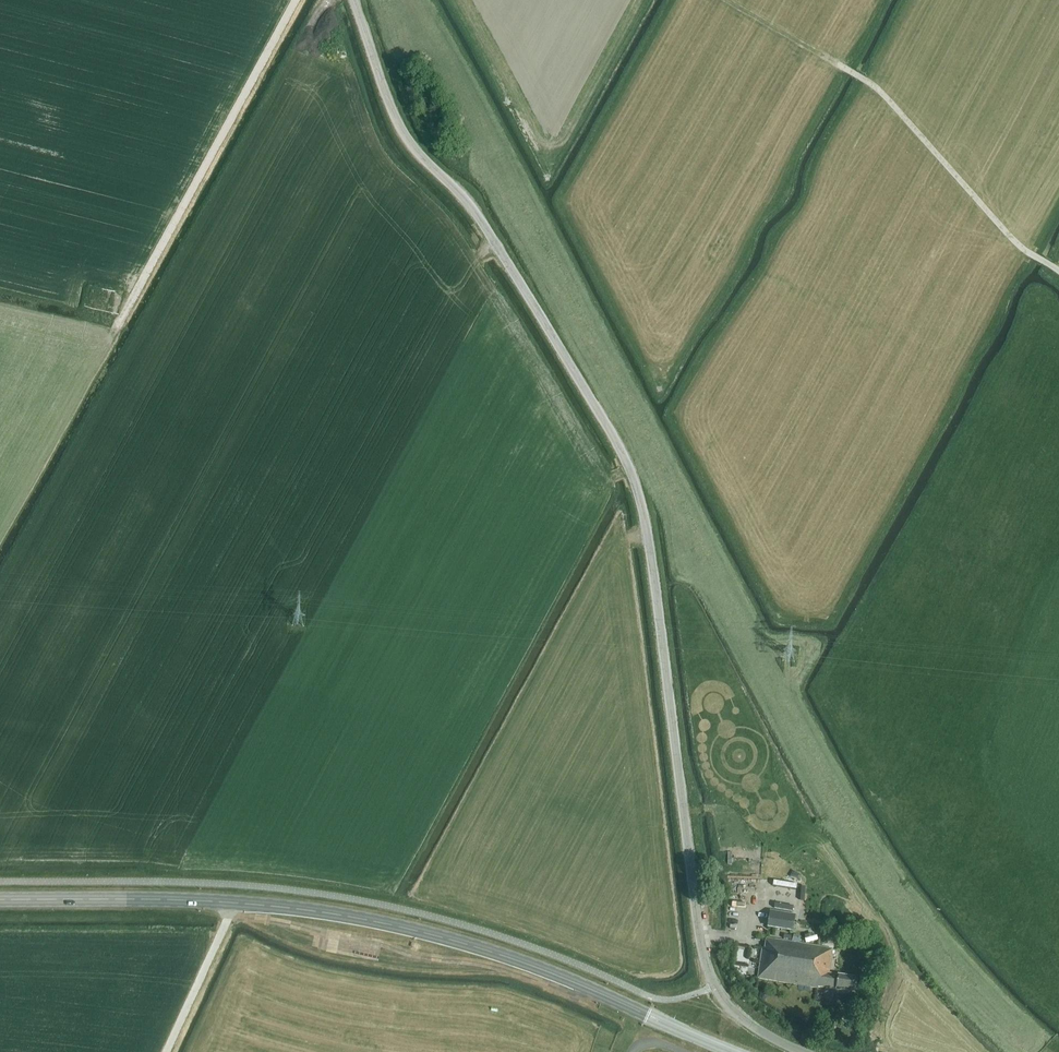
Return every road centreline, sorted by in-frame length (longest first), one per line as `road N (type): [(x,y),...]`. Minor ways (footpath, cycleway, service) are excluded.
road 1 (unclassified): [(803,1051),(734,1011),(708,968),(649,546),(629,468),(481,221),(403,133),(354,0)]
road 2 (primary): [(0,899),(195,900),(363,918),(530,965),(733,1051)]
road 3 (track): [(116,329),(296,0)]
road 4 (track): [(1058,271),(1012,239),(878,88),(838,64)]
road 5 (track): [(166,1051),(233,903)]

